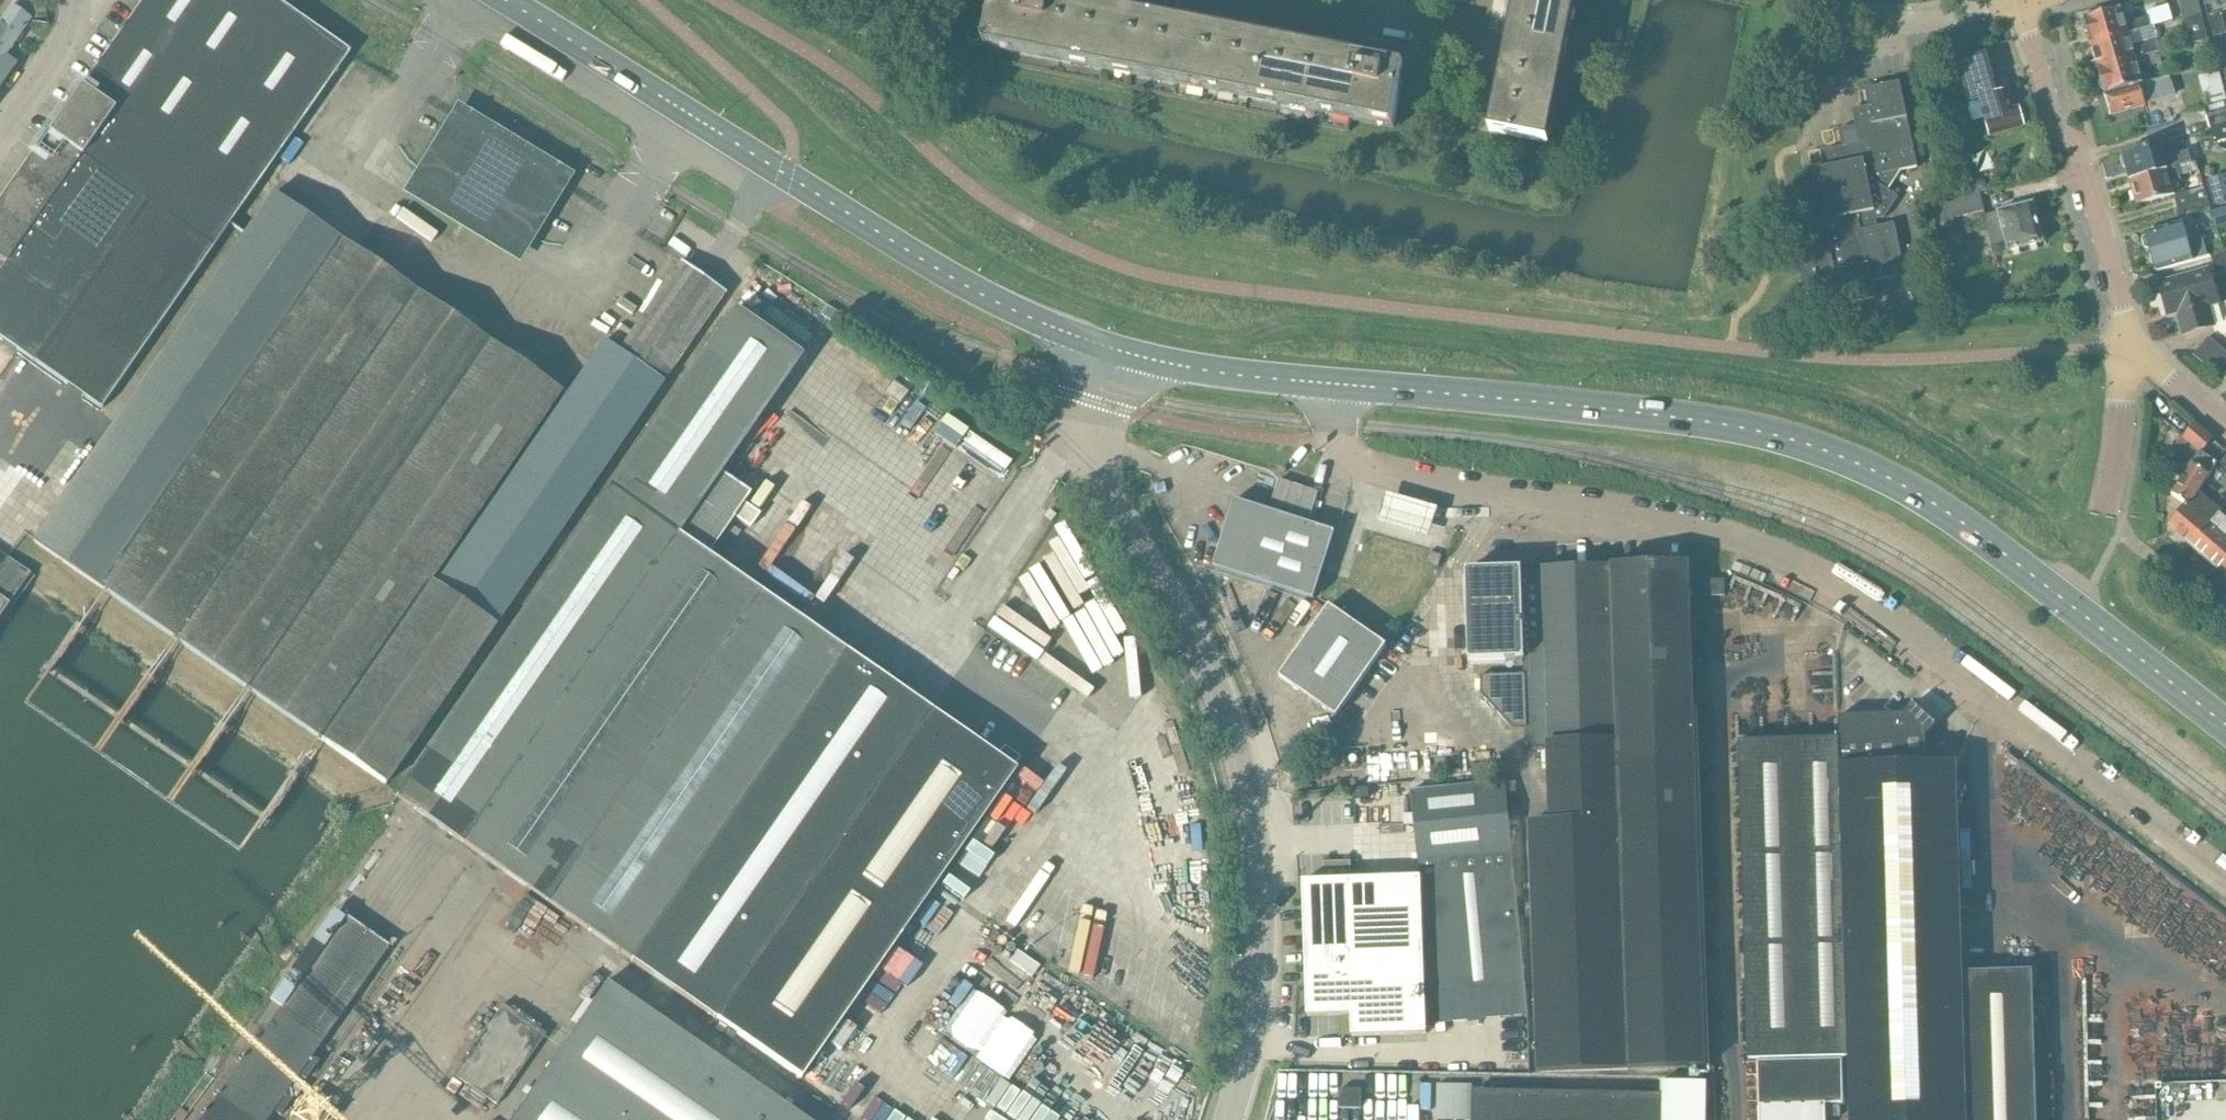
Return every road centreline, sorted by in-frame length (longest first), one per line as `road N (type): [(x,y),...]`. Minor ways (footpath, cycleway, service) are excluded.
road 1 (unclassified): [(2225,879),(1874,609),(1805,568),(1717,533),(1616,509),(1370,468),(1335,447),(1340,384)]
road 2 (secondary): [(2225,727),(1950,514),(1825,450),(1701,420),(1340,384)]
road 3 (unclassified): [(1228,1119),(1260,986),(1258,839),(1214,694),(1149,562),(1087,467),(1087,437),(1124,352)]
road 4 (secondary): [(1124,352),(956,281),(505,0)]
road 5 (residential): [(2125,353),(2122,311),(2077,145),(2060,135),(2019,1)]
road 6 (secondary): [(1340,384),(1212,371),(1124,352)]
road 7 (unclassified): [(0,145),(65,50),(74,0)]
road 8 (residential): [(2102,513),(2125,353)]
road 9 (unclassified): [(2225,430),(2155,366),(2125,353)]

